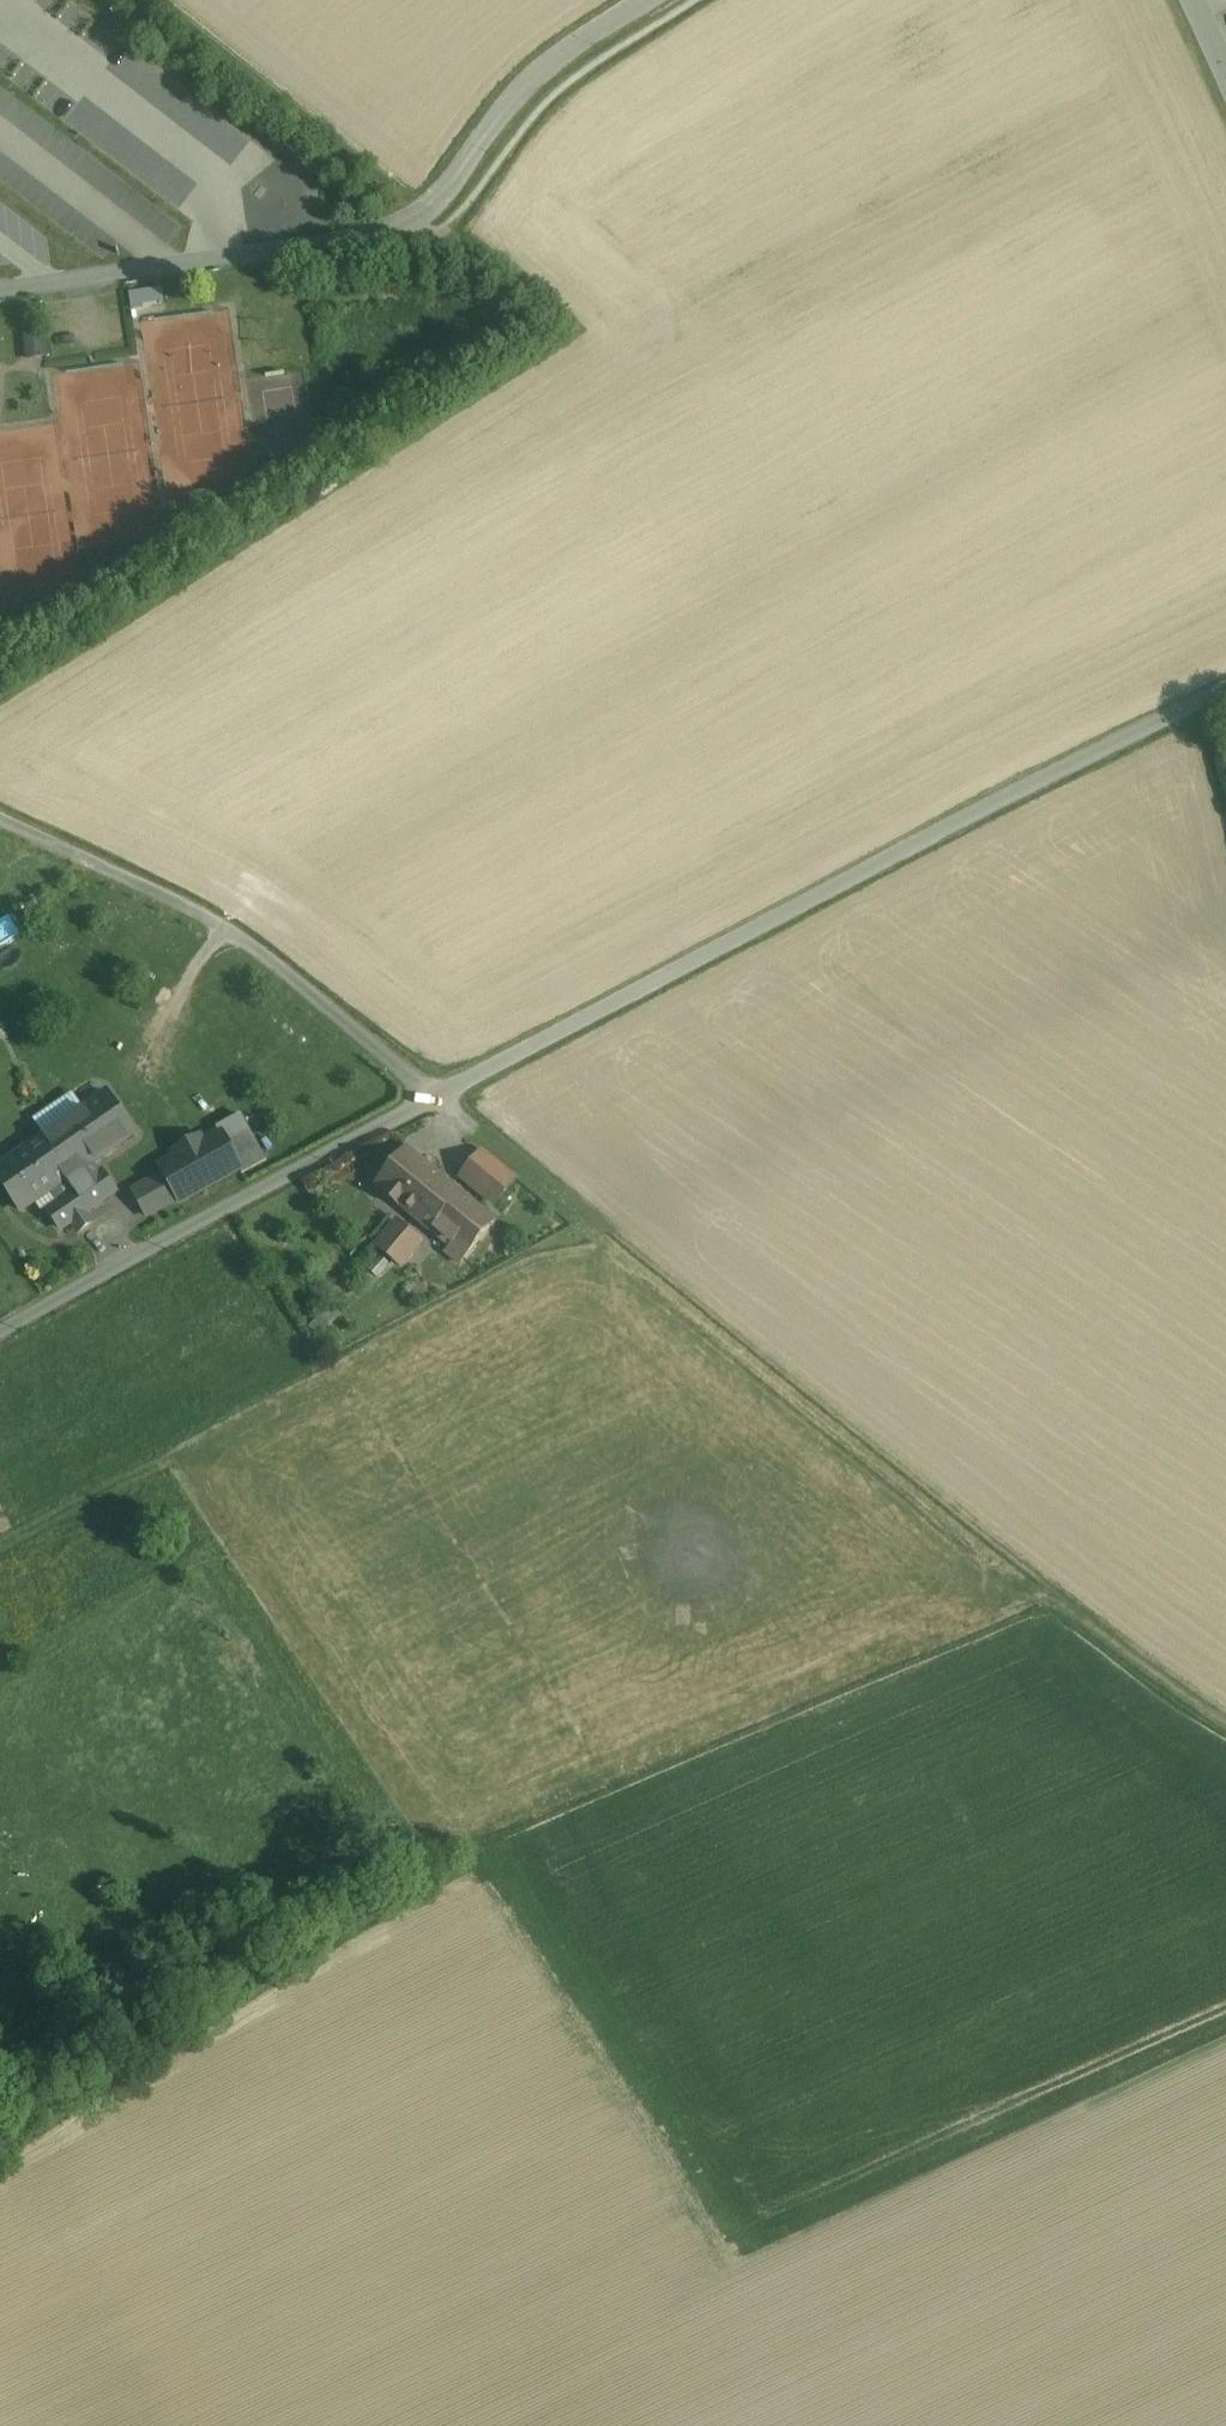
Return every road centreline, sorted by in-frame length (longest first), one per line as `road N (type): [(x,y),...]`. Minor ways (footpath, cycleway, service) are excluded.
road 1 (residential): [(1225,692),(438,1091),(0,1331)]
road 2 (track): [(1225,1724),(993,1545),(438,1091)]
road 3 (unclassified): [(0,288),(419,224),(542,66),(646,0)]

